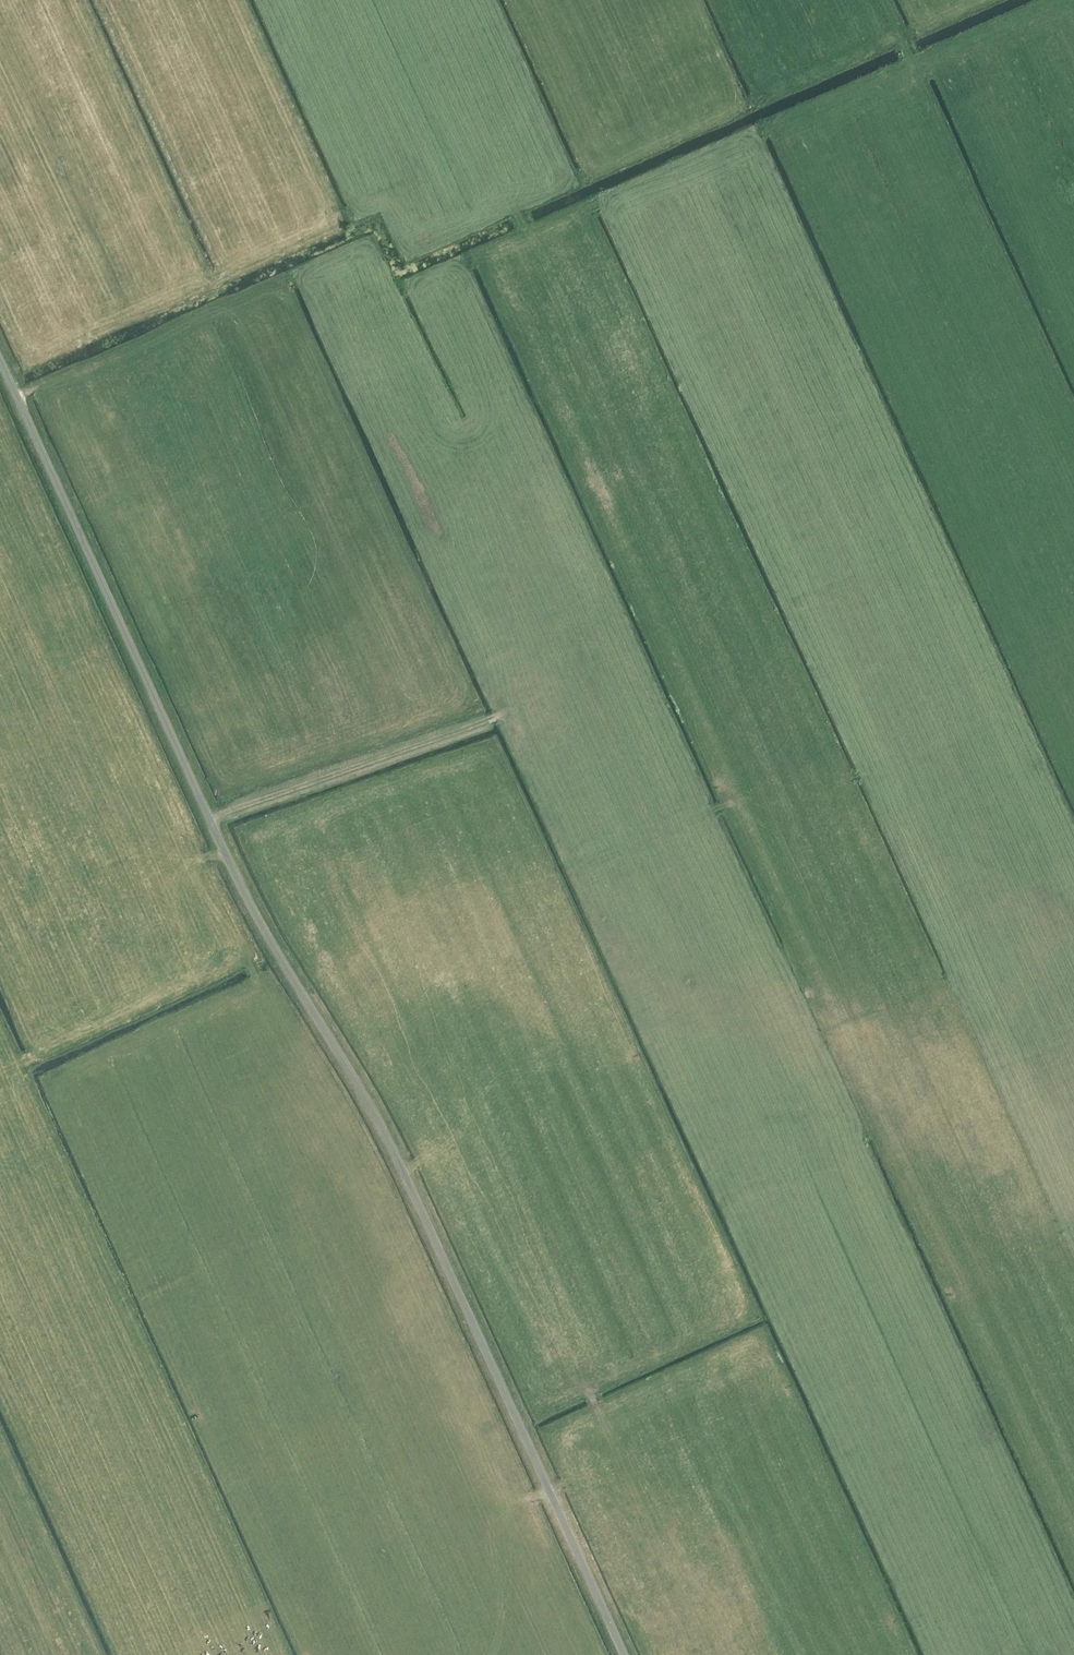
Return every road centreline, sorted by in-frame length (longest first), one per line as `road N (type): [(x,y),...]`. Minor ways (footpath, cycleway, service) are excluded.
road 1 (unclassified): [(623,1654),(378,1121),(236,876),(0,359)]

